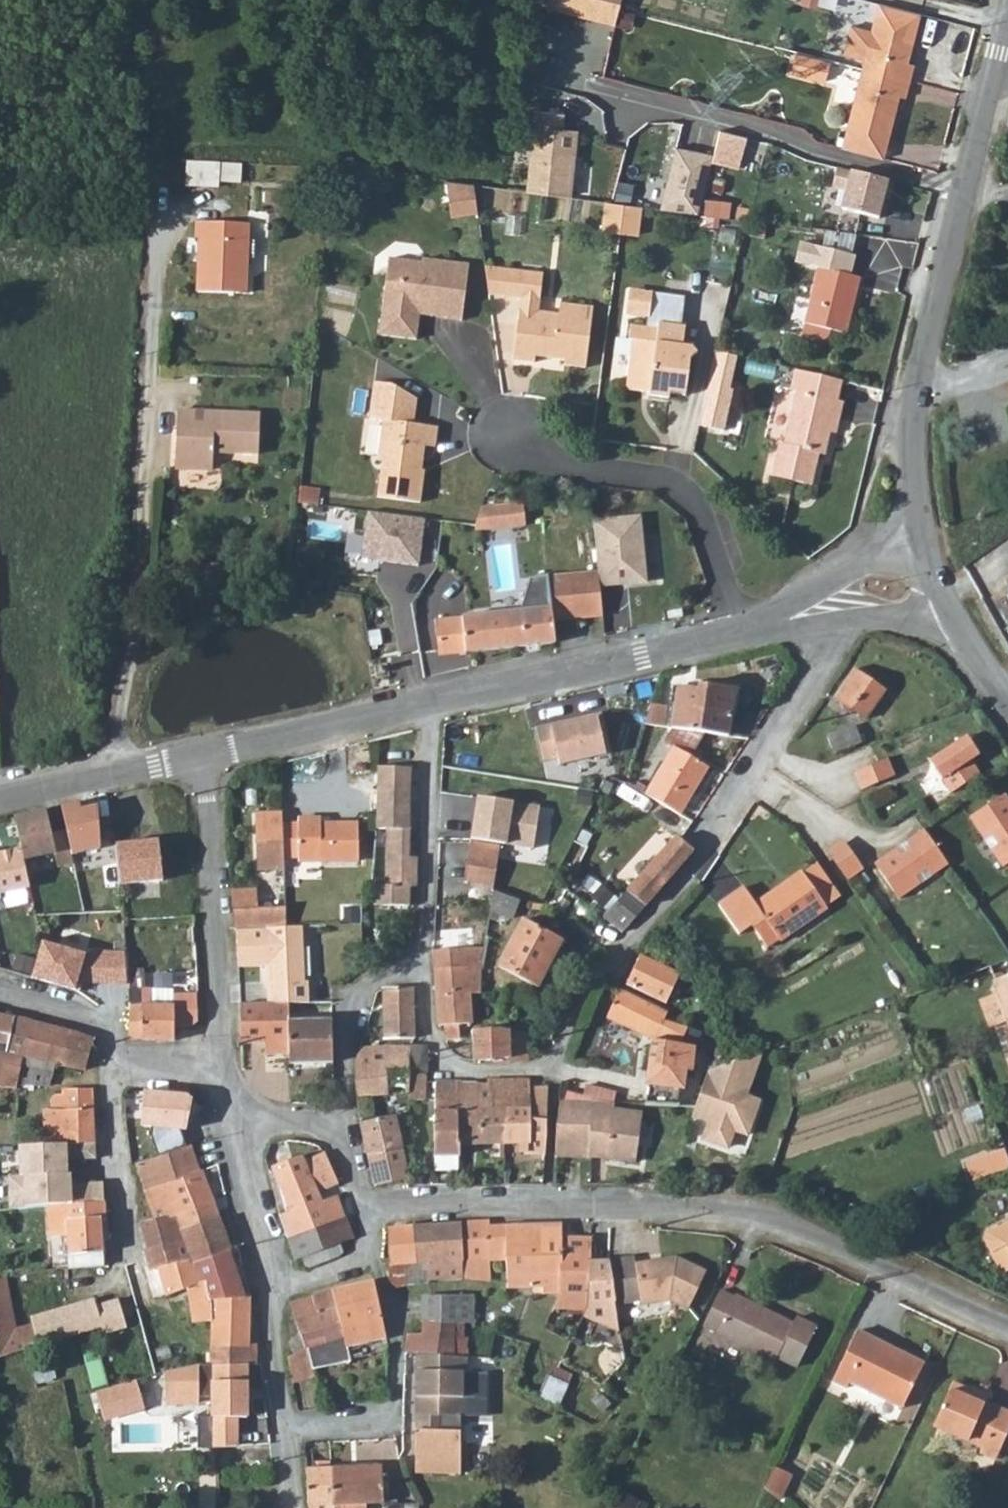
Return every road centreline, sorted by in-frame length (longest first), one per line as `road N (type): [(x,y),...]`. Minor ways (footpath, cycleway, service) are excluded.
road 1 (residential): [(1007,1326),(743,1214),(368,1203)]
road 2 (residential): [(966,185),(808,153),(769,129),(600,87)]
road 3 (tertiary): [(966,185),(912,429),(921,546)]
road 4 (residential): [(738,632),(699,514),(682,490),(659,478),(549,460),(508,434)]
road 5 (residential): [(430,706),(425,958),(432,1043)]
road 6 (residential): [(228,1111),(273,1291),(289,1433)]
road 7 (residential): [(368,1203),(398,1362),(399,1412),(289,1433)]
road 8 (tertiary): [(738,632),(430,706)]
road 9 (residential): [(208,754),(221,1068)]
road 10 (residential): [(836,624),(826,664),(710,830)]
road 11 (tertiary): [(430,706),(208,754)]
road 12 (unclassified): [(111,1044),(128,1258)]
road 13 (tertiary): [(208,754),(0,798)]
road 14 (residential): [(228,1111),(343,1135),(368,1203)]
road 15 (tertiary): [(921,546),(857,570),(775,623)]
road 16 (tertiary): [(1004,26),(966,185)]
road 17 (residential): [(553,1074),(455,1069),(432,1043)]
road 18 (residential): [(0,995),(85,1024),(111,1044)]

